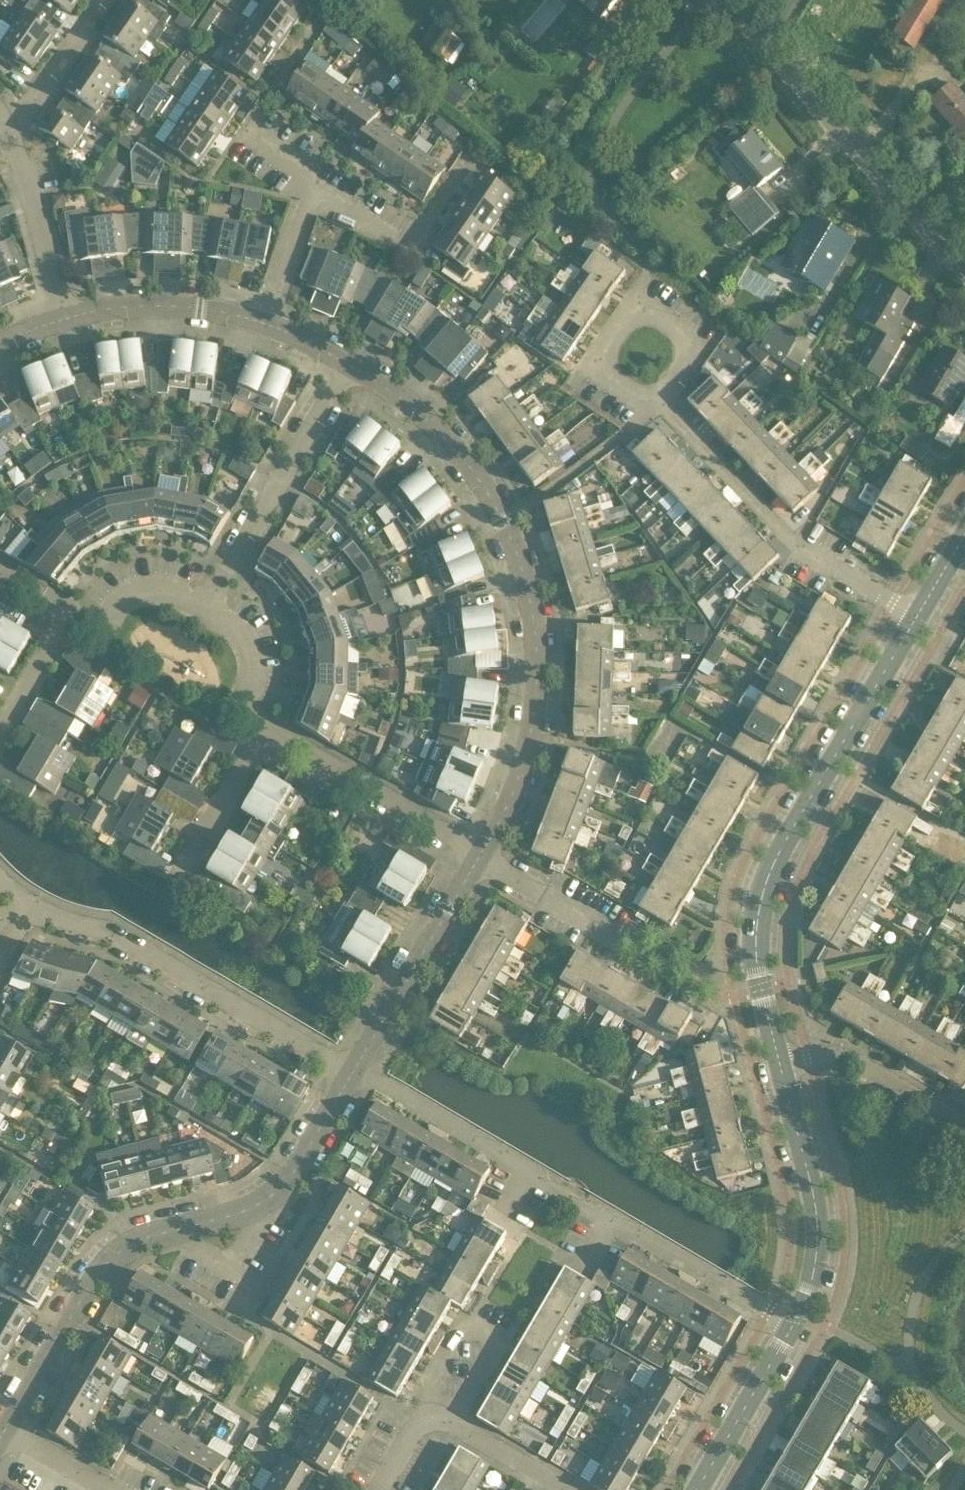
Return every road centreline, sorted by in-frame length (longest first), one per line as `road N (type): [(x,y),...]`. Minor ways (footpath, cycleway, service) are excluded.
road 1 (residential): [(346,362),(422,414),(454,447),(492,497),(527,594),(536,672),(527,746),(482,854)]
road 2 (residential): [(4,1433),(83,1296),(118,1253),(269,1200),(353,1073)]
road 3 (tertiary): [(779,1059),(757,959),(765,885),(916,617)]
road 4 (residential): [(353,1073),(110,932),(29,905)]
road 5 (residential): [(964,266),(723,0)]
road 6 (residential): [(916,617),(796,544),(661,392)]
road 7 (residential): [(207,607),(346,362)]
road 8 (tertiary): [(798,1318),(817,1264),(817,1215),(779,1059)]
road 9 (residential): [(482,854),(353,1073)]
road 10 (residential): [(381,1489),(429,1419),(455,1418),(572,1489)]
road 11 (residential): [(482,854),(267,731)]
road 12 (residential): [(798,1318),(588,1207)]
road 13 (residential): [(551,1185),(353,1073)]
road 14 (residential): [(661,392),(681,377),(685,343),(670,324),(646,318),(617,338),(613,363),(625,385),(649,394)]
road 15 (residential): [(320,187),(408,245),(475,155)]
road 16 (residential): [(779,1059),(849,1056),(964,1124)]
road 17 (residential): [(67,318),(201,306),(265,324)]
road 18 (tertiary): [(697,1489),(798,1318)]
road 19 (residential): [(67,318),(17,144)]
road 20 (residential): [(627,941),(482,854)]
road 21 (residential): [(17,144),(107,2)]
road 22 (residential): [(182,876),(267,731)]
road 23 (residential): [(207,607),(165,588),(137,591),(95,620),(69,611)]
road 24 (residential): [(267,731),(251,709),(253,656),(239,628),(207,607)]
road 25 (residential): [(265,324),(320,187)]
road 26 (residential): [(0,731),(69,611)]

